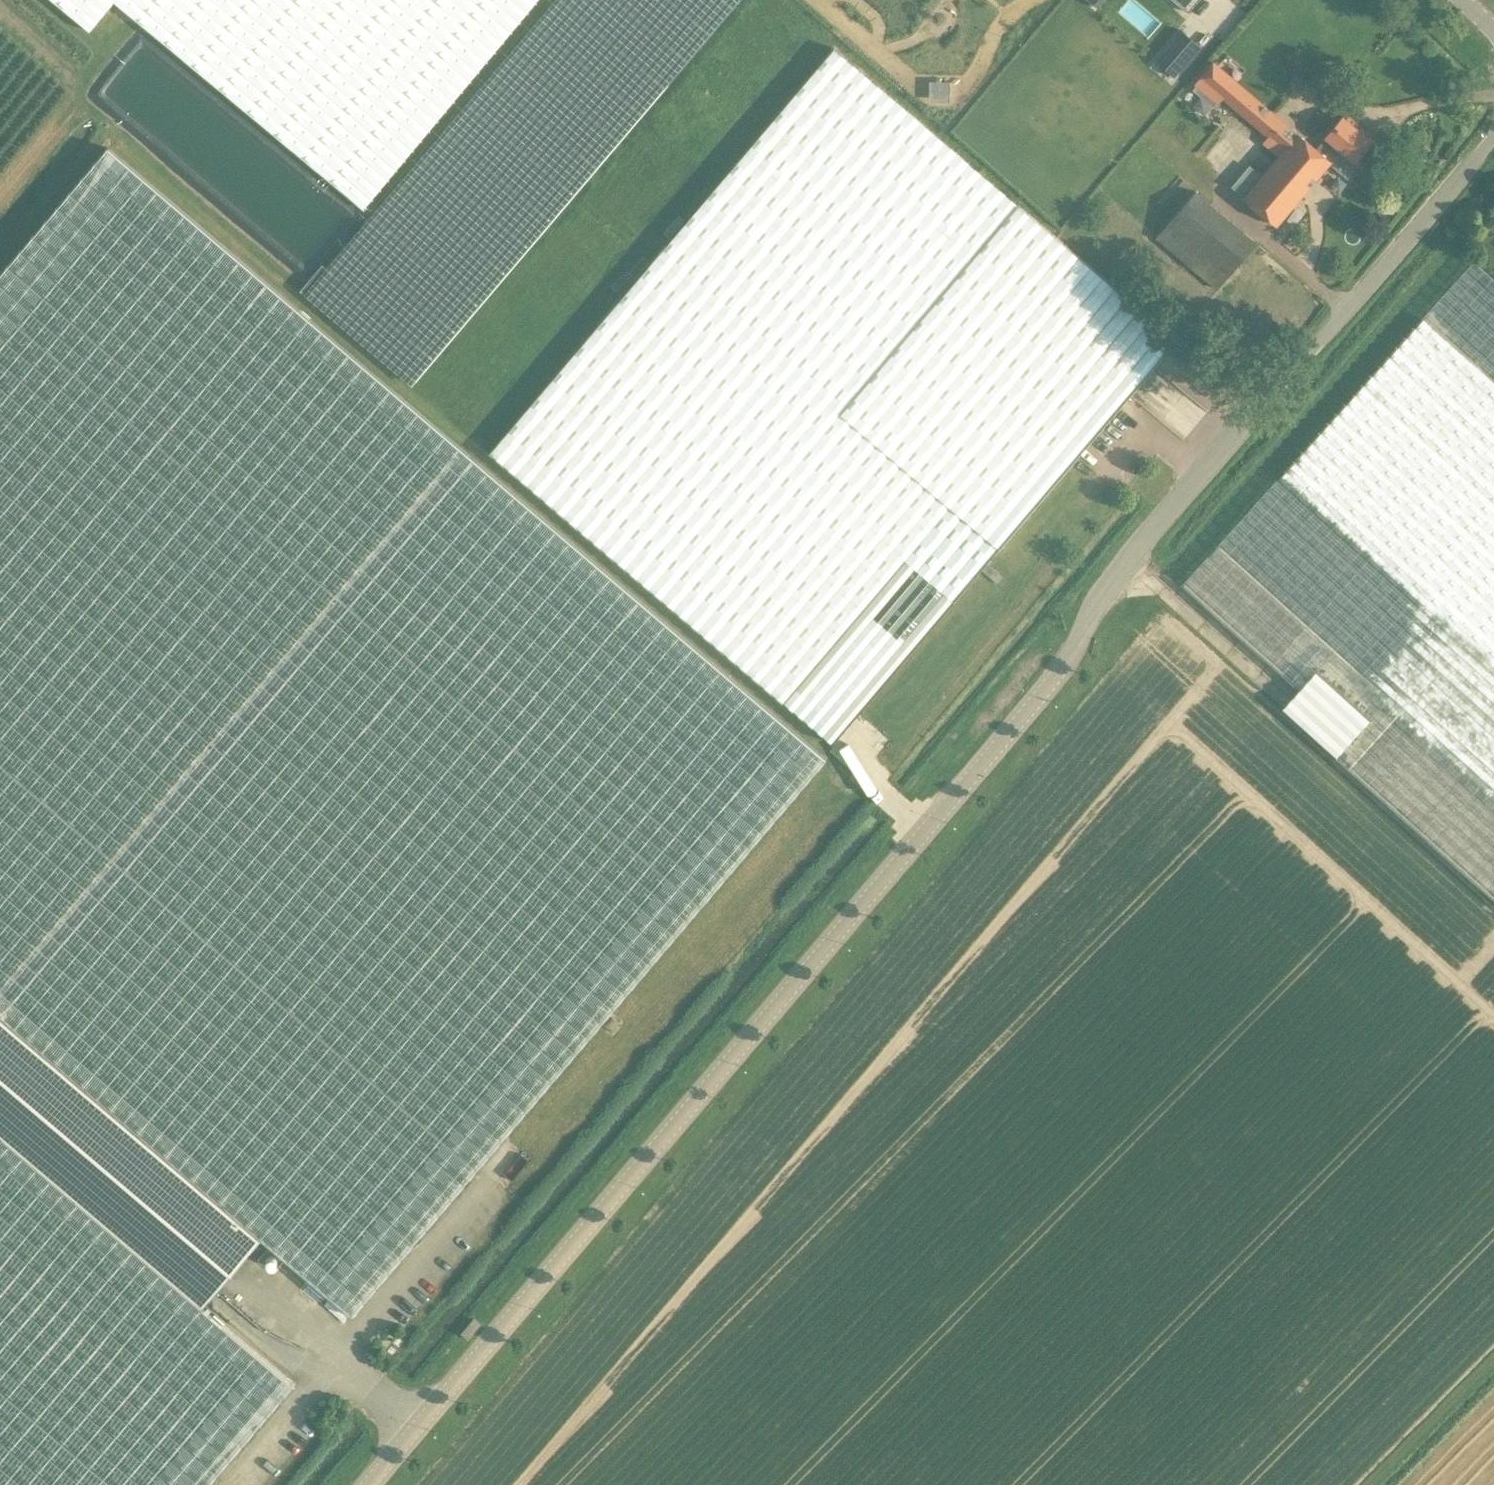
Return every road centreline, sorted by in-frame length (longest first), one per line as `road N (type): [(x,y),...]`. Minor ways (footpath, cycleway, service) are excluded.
road 1 (unclassified): [(1493,136),(1122,572),(1069,662),(761,1030),(357,1484)]

